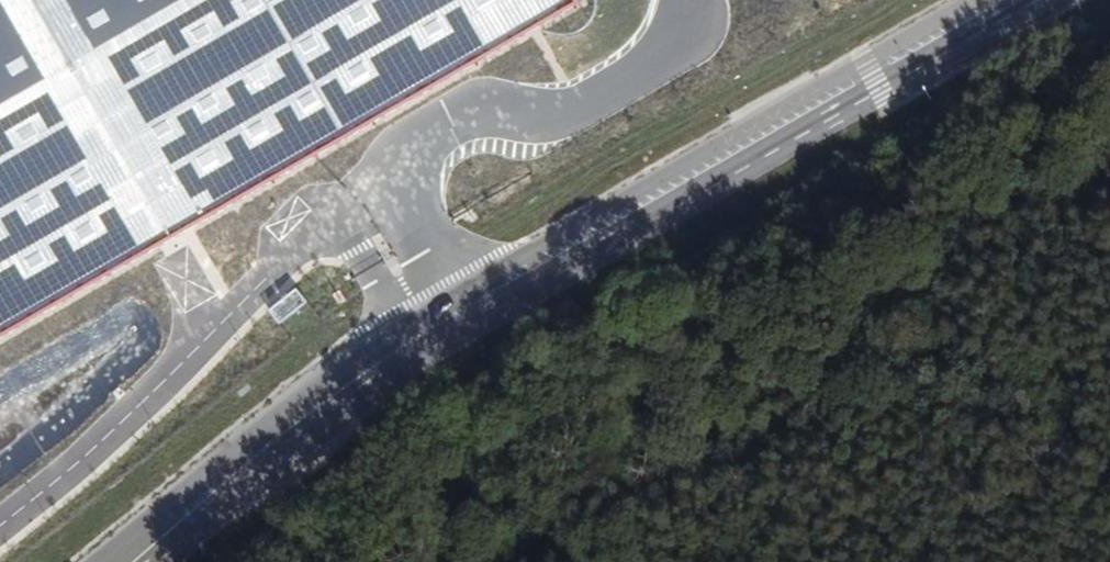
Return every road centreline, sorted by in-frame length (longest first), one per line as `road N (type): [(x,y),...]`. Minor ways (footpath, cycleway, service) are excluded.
road 1 (tertiary): [(168,561),(461,340),(1051,0)]
road 2 (tertiary): [(975,0),(459,294),(244,447),(106,561)]

